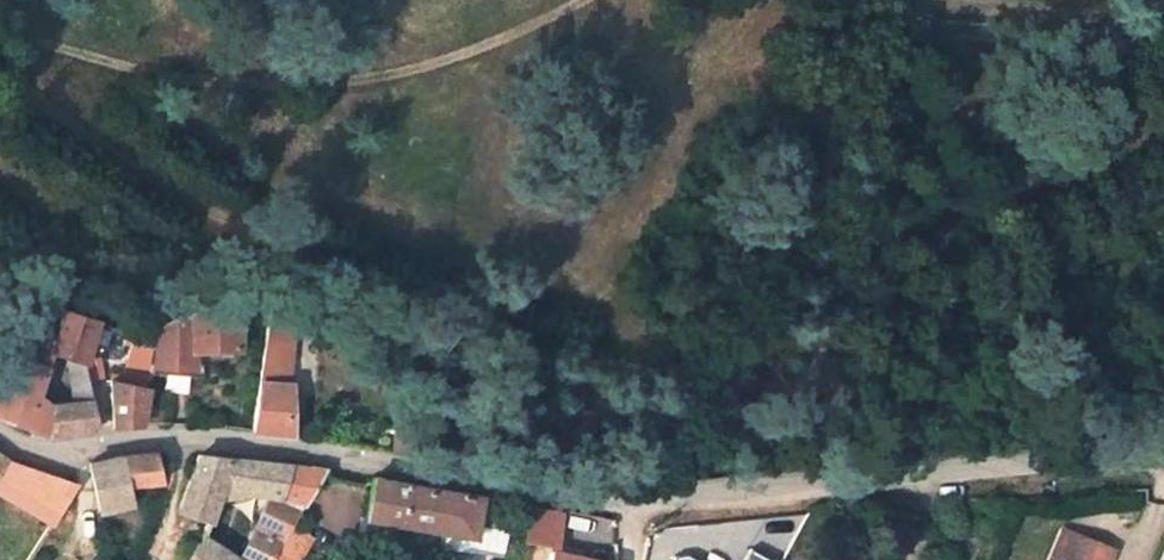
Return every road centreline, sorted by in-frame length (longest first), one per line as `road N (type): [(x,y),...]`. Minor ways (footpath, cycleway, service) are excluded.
road 1 (unclassified): [(657,498),(576,499),(187,437),(125,438),(56,452),(0,436)]
road 2 (unclassified): [(1163,454),(657,498)]

